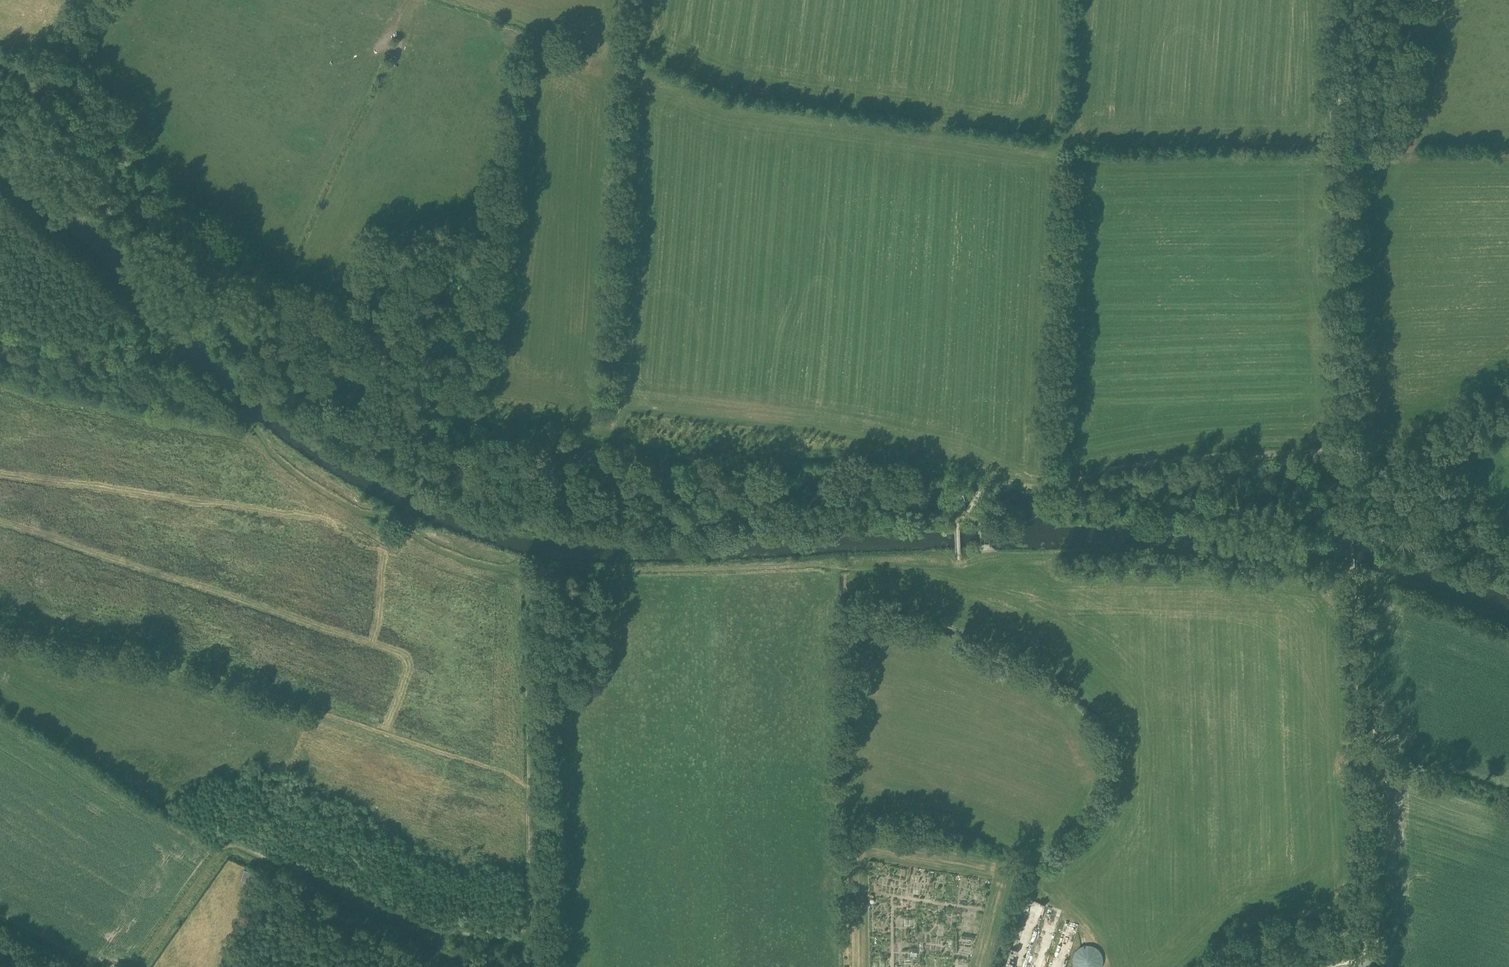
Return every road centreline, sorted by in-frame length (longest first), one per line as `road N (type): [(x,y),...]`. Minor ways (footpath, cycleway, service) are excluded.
road 1 (track): [(0,313),(163,350),(193,366),(324,493),(389,516),(471,563),(522,573),(526,934),(429,929),(325,877),(231,845),(132,966)]
road 2 (track): [(1335,0),(1361,966)]
road 3 (track): [(1353,570),(1220,552),(965,563),(957,527),(980,491),(995,485),(1350,447)]
road 4 (track): [(960,562),(522,573)]
road 5 (track): [(1,194),(92,264),(193,366)]
road 6 (track): [(1353,570),(1508,628)]

